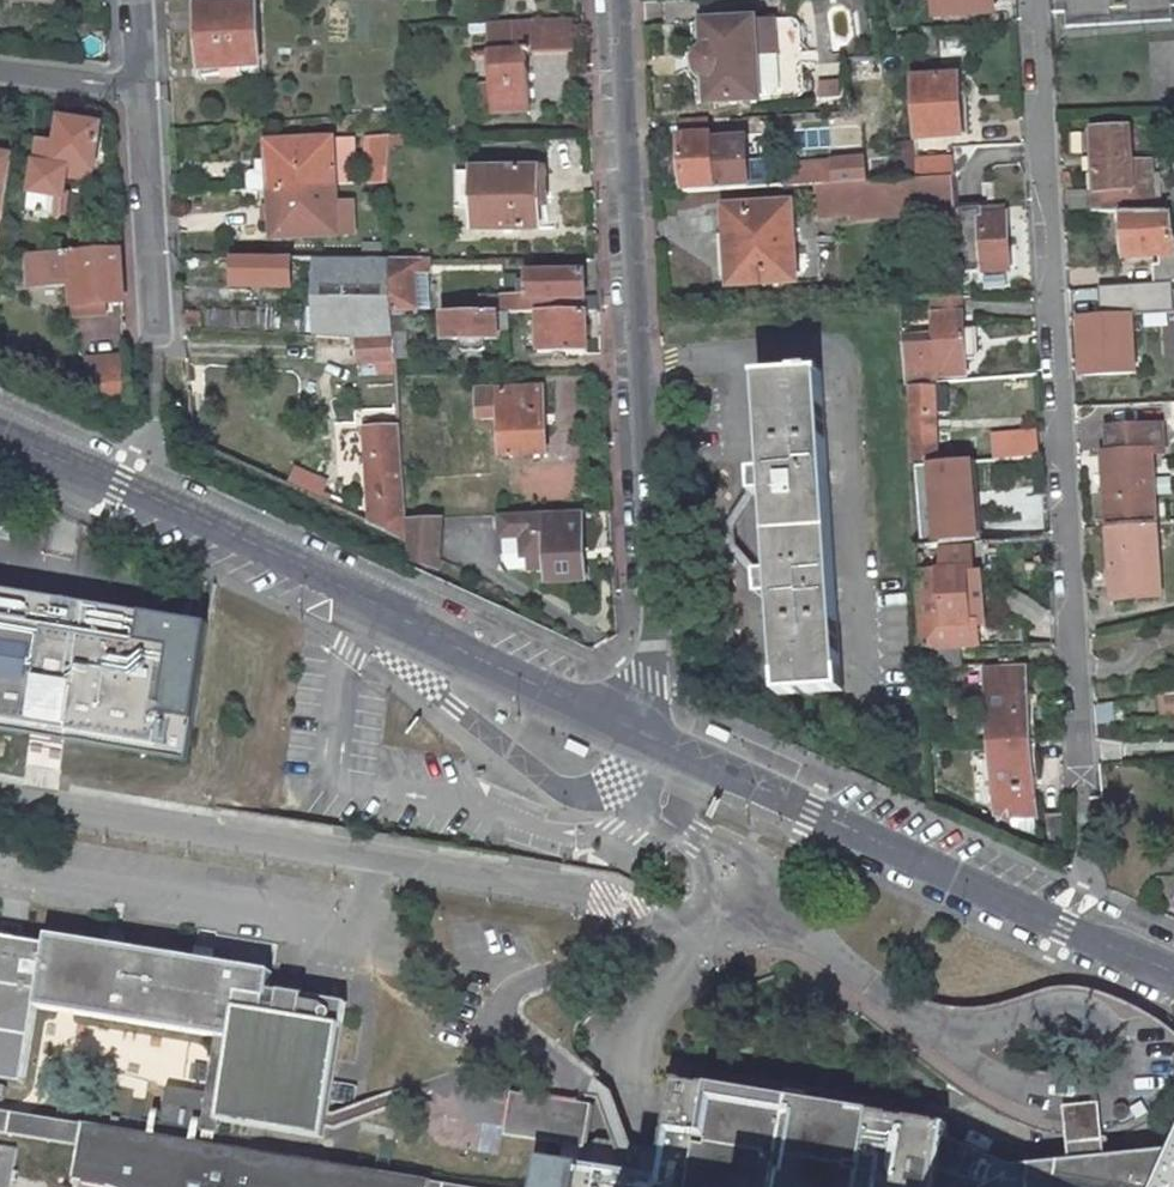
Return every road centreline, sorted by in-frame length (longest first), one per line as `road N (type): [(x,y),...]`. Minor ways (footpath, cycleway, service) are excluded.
road 1 (residential): [(1038,0),(1086,786)]
road 2 (residential): [(638,733),(656,633),(620,0)]
road 3 (unclassified): [(0,436),(370,602),(638,733)]
road 4 (unclassified): [(638,733),(1173,970)]
road 5 (residential): [(141,88),(158,343)]
road 6 (residential): [(141,88),(0,71)]

